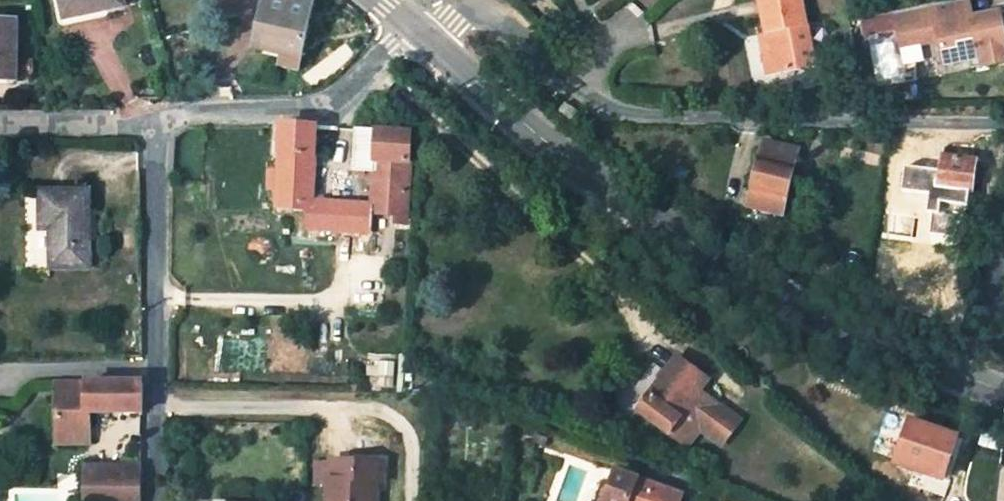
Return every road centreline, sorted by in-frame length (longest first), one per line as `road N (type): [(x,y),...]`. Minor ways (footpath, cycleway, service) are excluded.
road 1 (residential): [(431,44),(626,199),(704,250),(800,305),(1003,389)]
road 2 (residential): [(1003,131),(622,114),(484,13),(461,14),(431,44)]
road 3 (residential): [(407,500),(406,445),(373,412),(150,411)]
road 4 (residential): [(407,23),(354,87),(325,107),(153,124)]
road 5 (residential): [(153,124),(151,369)]
road 6 (residential): [(153,124),(0,124)]
road 7 (residential): [(0,374),(151,369)]

